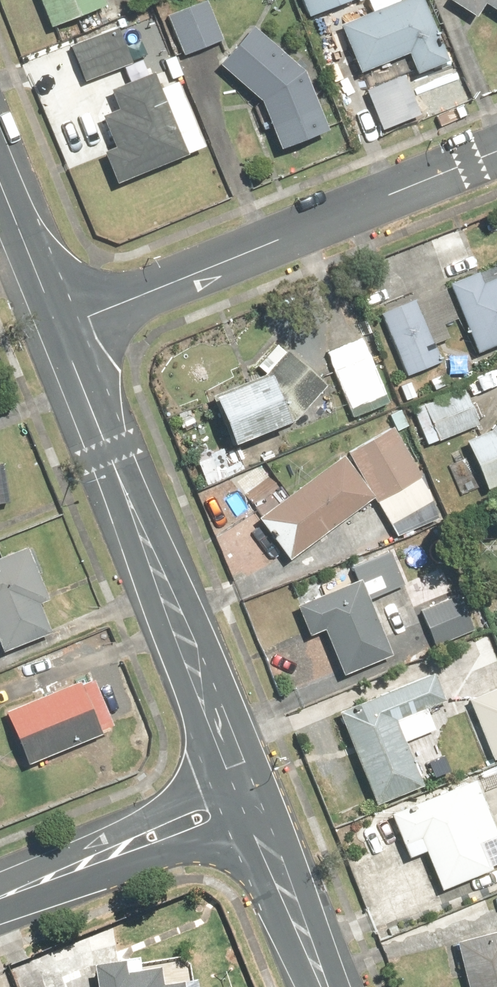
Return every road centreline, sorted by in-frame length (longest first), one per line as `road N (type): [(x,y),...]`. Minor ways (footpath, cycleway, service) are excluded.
road 1 (tertiary): [(59,331),(244,787)]
road 2 (residential): [(59,331),(496,156)]
road 3 (tertiary): [(0,890),(244,787)]
road 4 (tertiary): [(244,787),(325,986)]
road 5 (tertiary): [(0,183),(59,331)]

